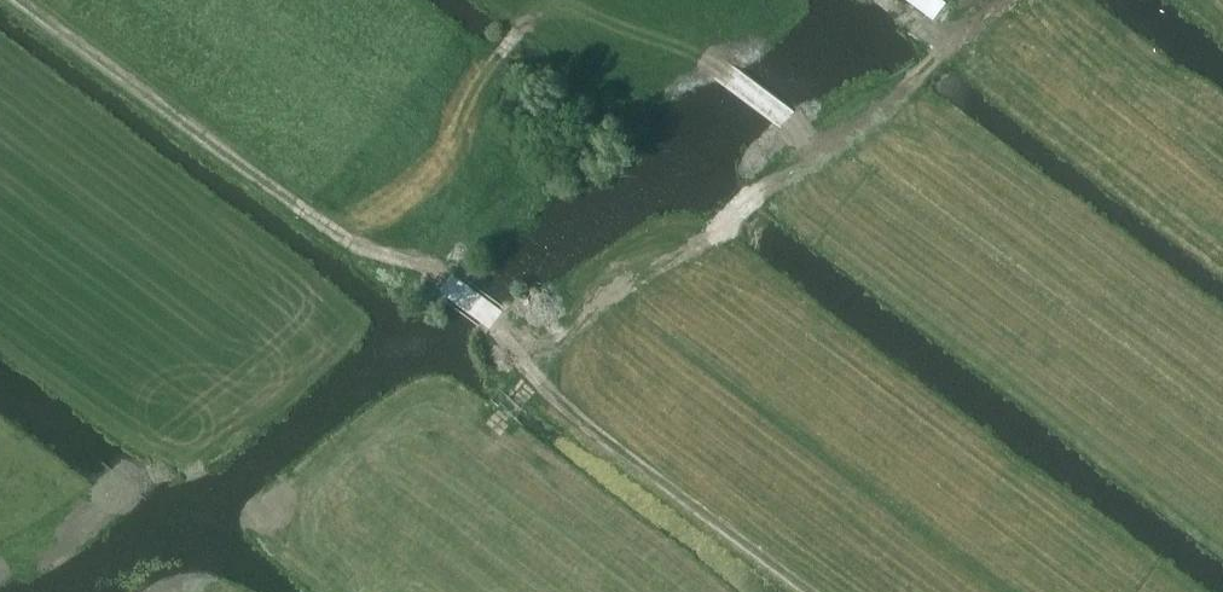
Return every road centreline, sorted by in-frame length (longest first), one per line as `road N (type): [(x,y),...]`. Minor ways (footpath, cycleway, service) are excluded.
road 1 (track): [(536,378),(376,581),(229,509),(56,317)]
road 2 (track): [(516,354),(723,230),(768,186),(910,84),(945,42),(1001,0)]
road 3 (track): [(457,286),(349,248),(21,0)]
road 4 (track): [(815,591),(610,443),(540,384),(498,331)]

